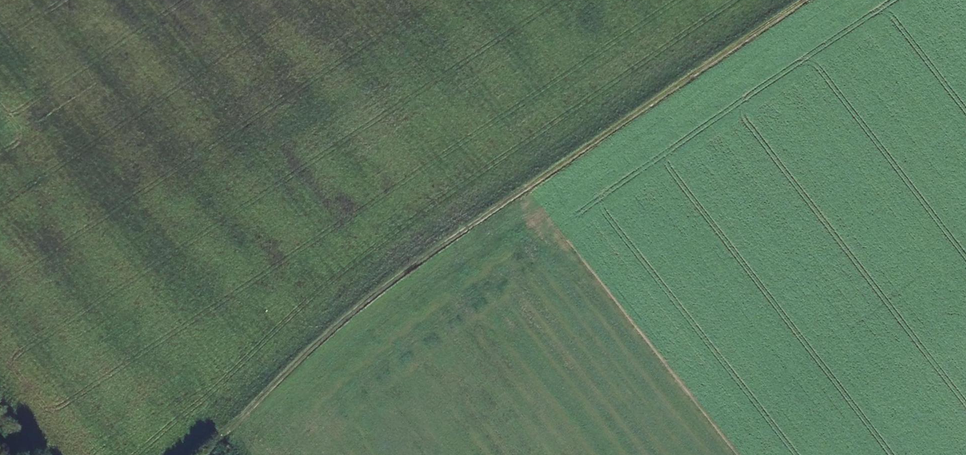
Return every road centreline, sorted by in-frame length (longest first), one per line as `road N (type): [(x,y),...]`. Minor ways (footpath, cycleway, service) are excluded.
road 1 (track): [(795,0),(349,306),(224,423)]

